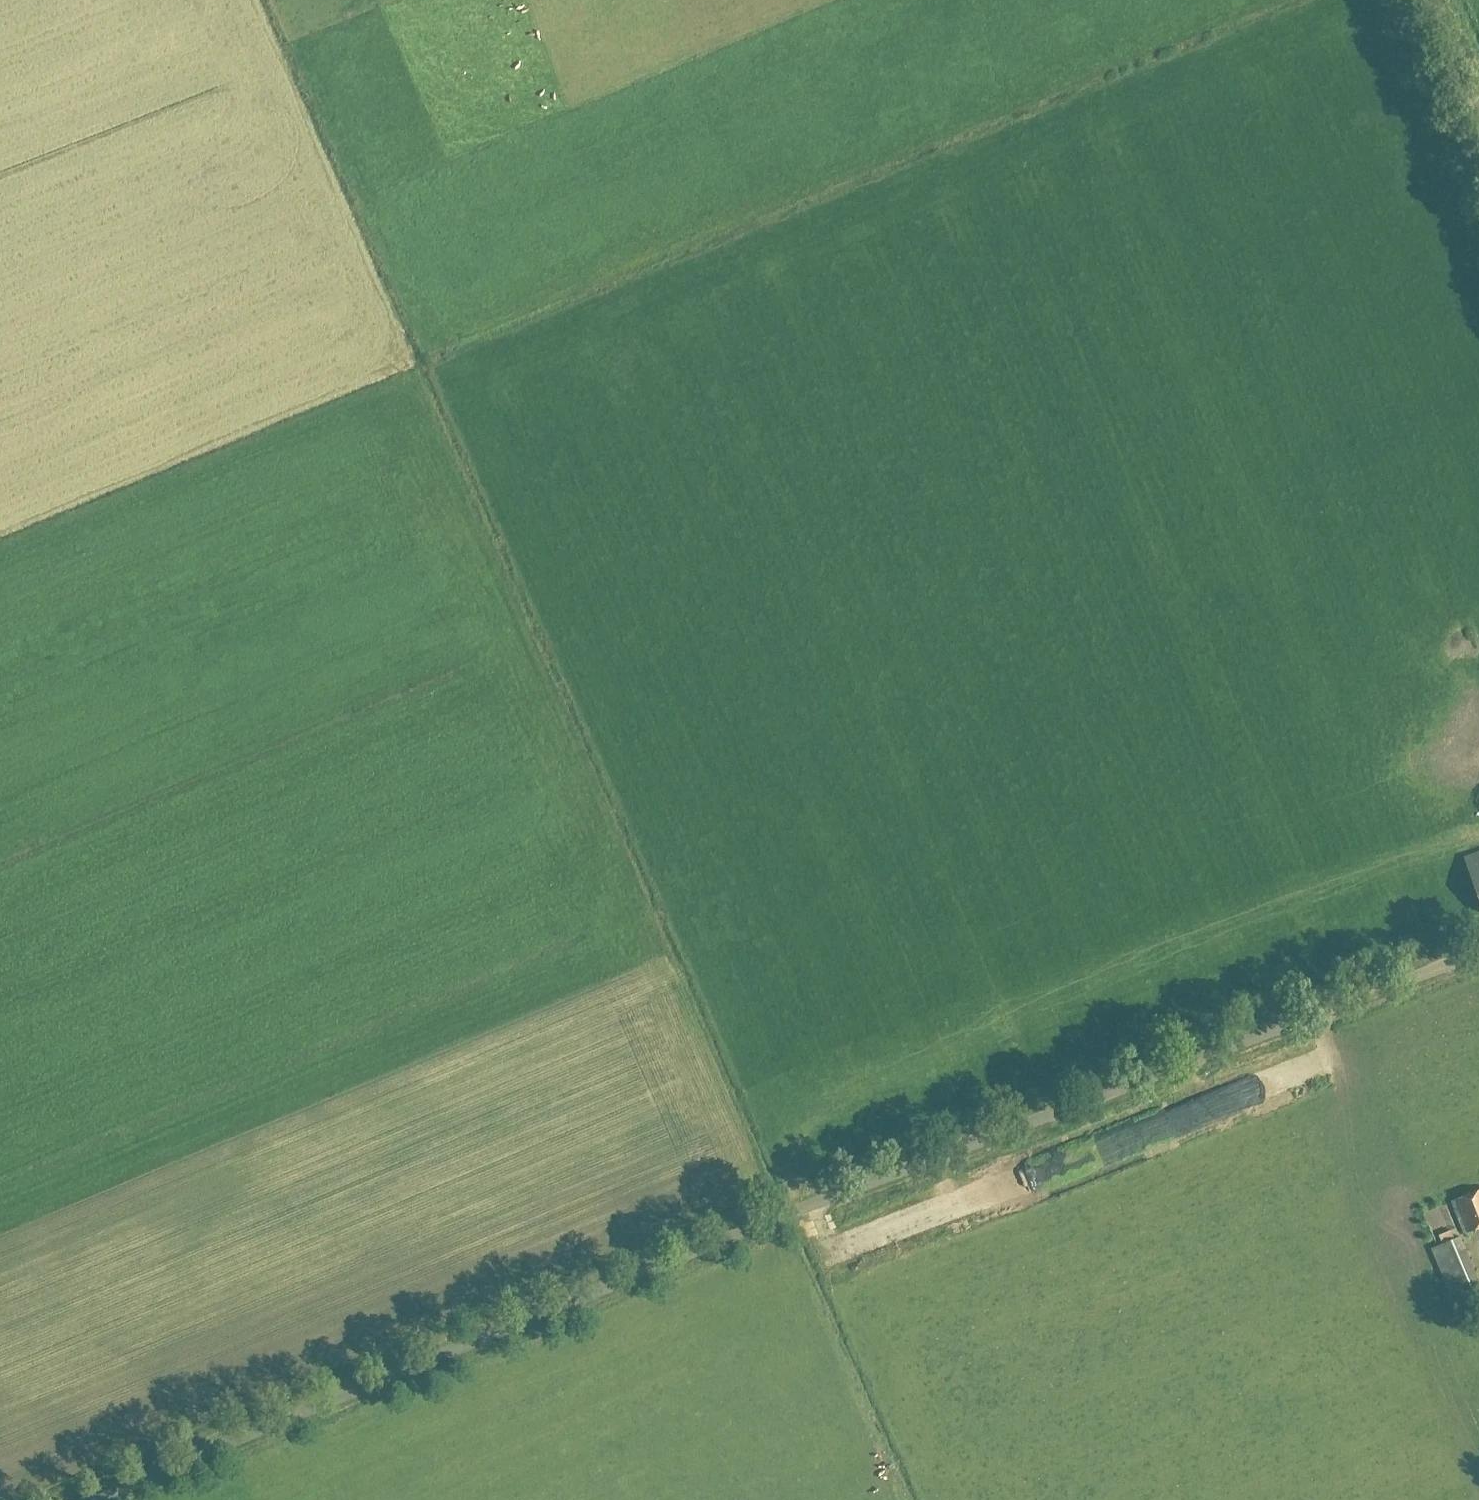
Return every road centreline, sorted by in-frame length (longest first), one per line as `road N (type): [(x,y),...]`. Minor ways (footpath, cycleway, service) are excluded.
road 1 (unclassified): [(85,1499),(514,1321),(1478,951)]

